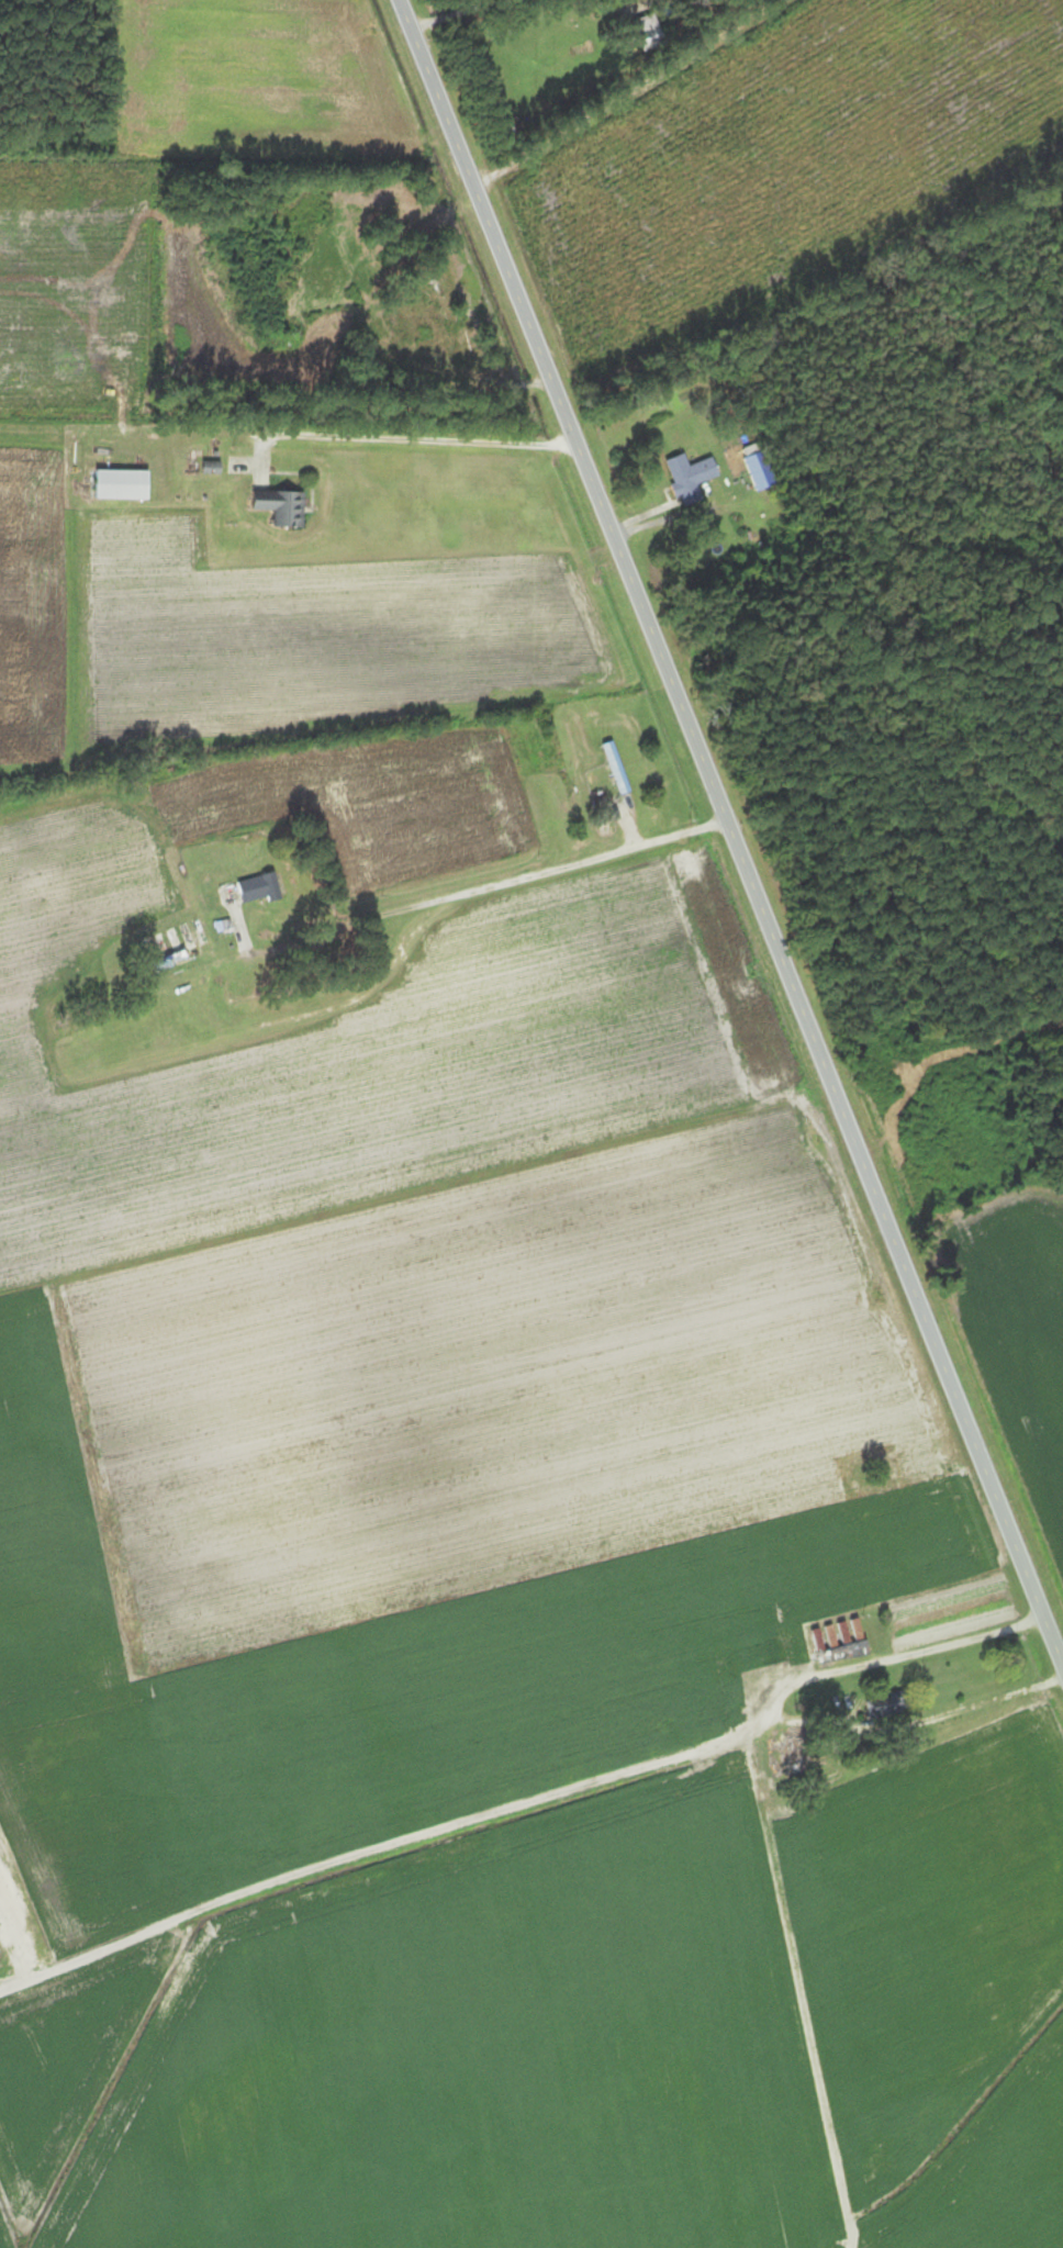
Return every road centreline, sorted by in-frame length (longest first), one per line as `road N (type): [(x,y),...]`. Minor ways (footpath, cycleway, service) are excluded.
road 1 (primary): [(1062,1634),(738,852),(591,439),(478,186),(407,0)]

